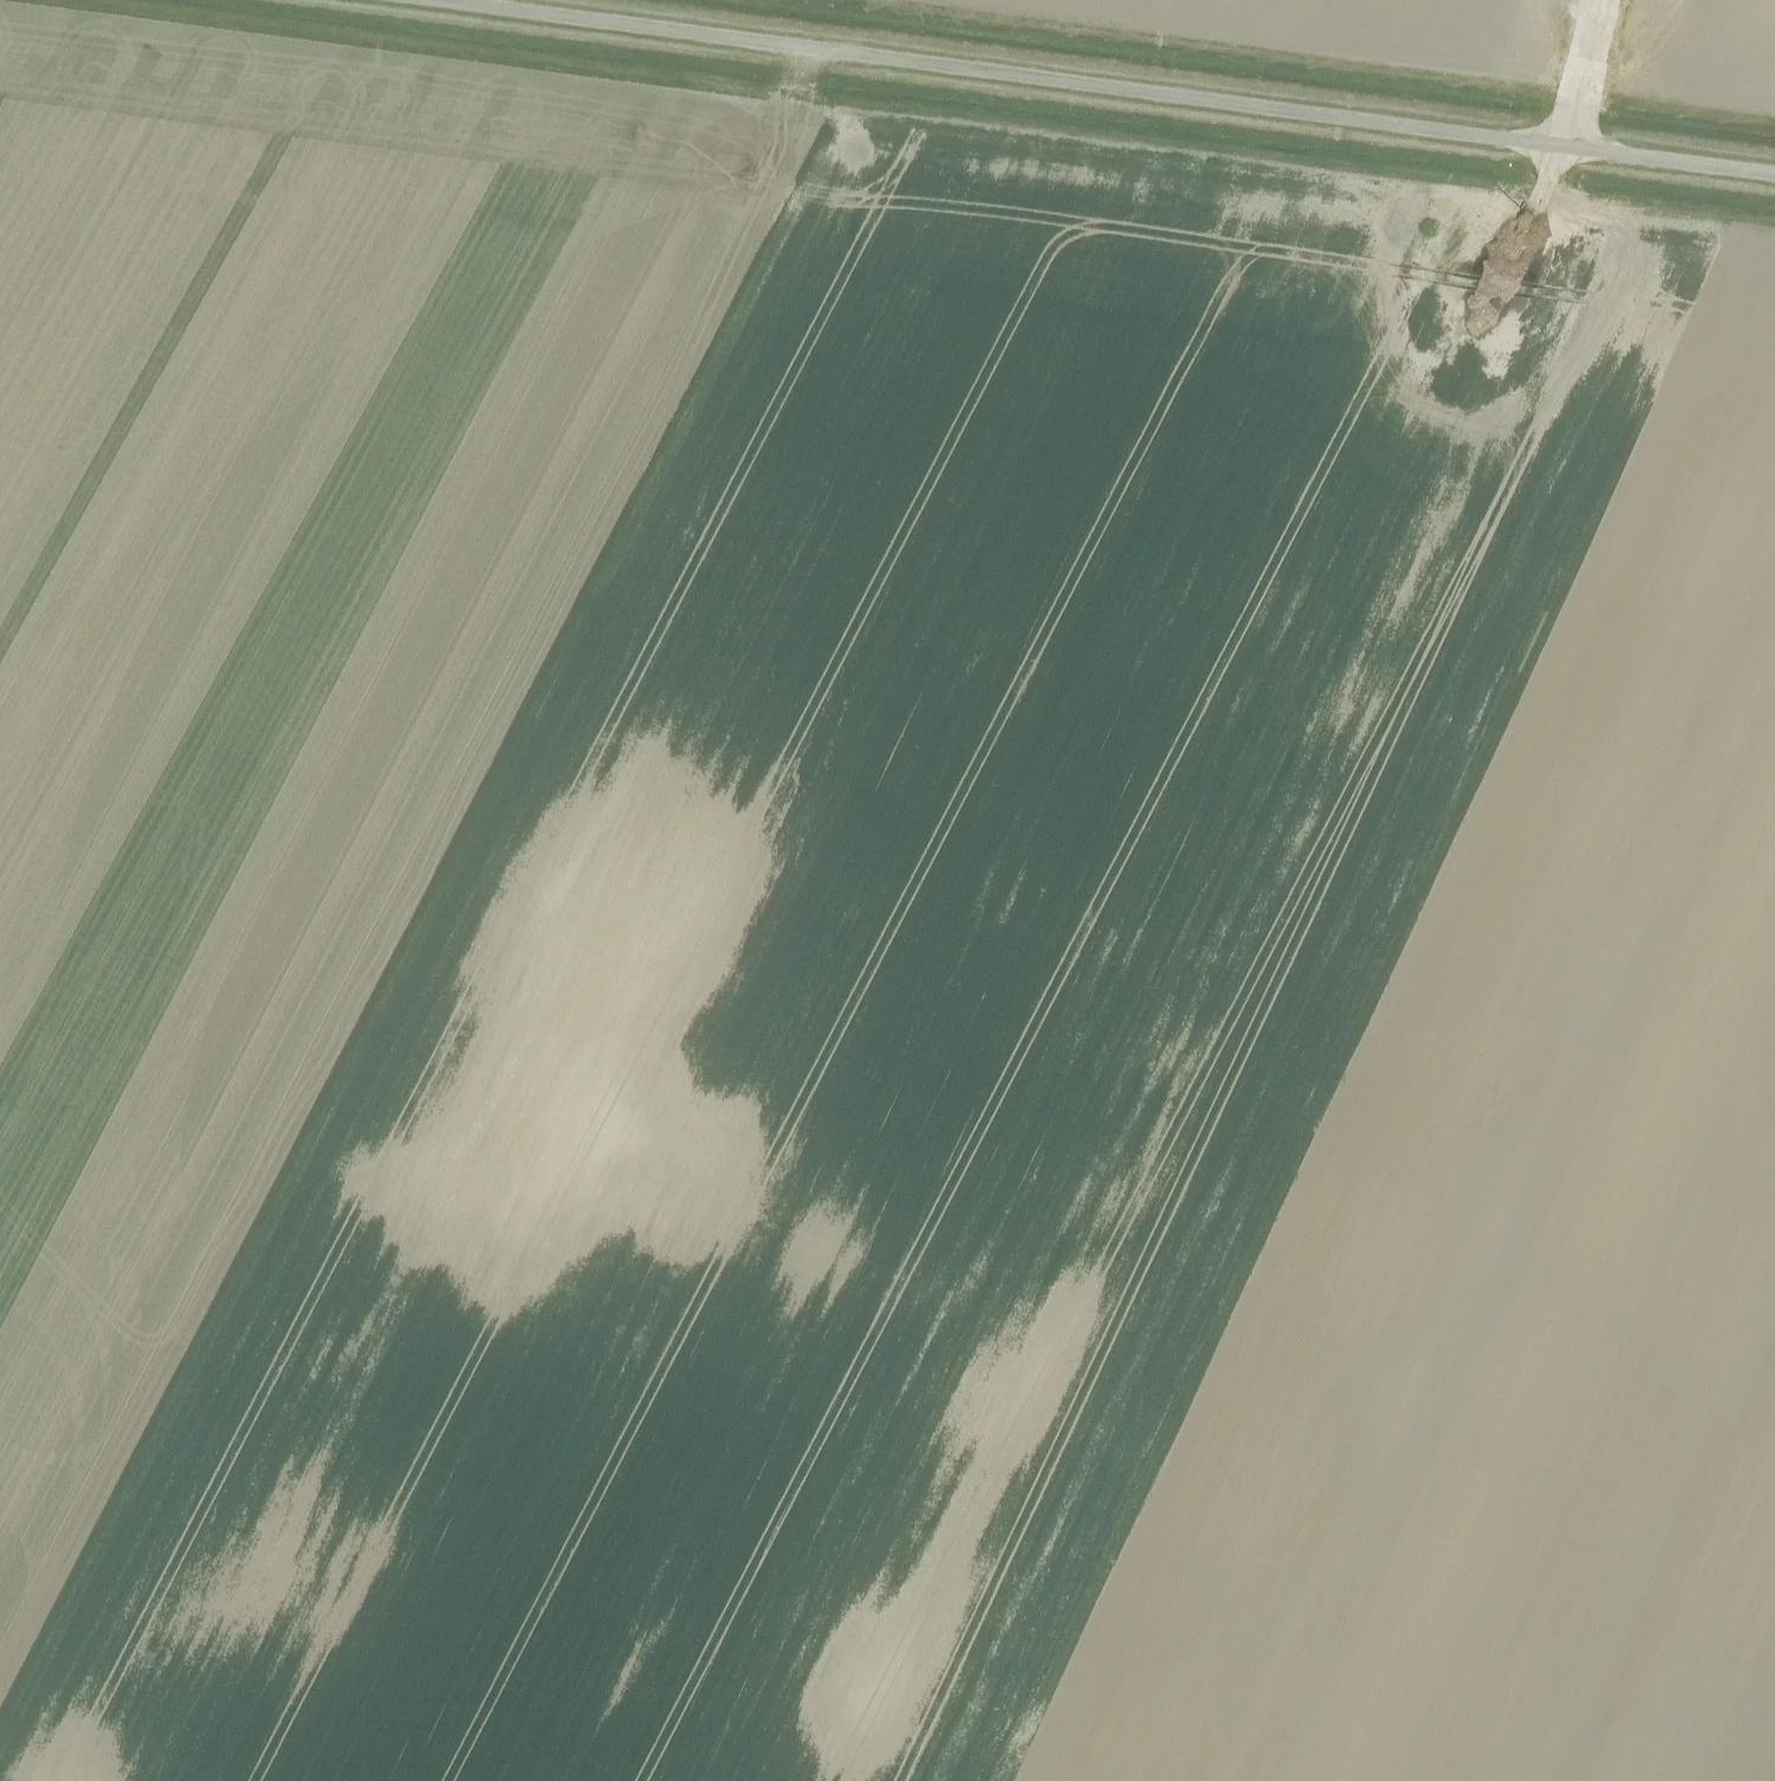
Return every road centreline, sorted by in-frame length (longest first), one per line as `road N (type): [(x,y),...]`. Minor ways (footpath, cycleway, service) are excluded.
road 1 (unclassified): [(1774,174),(433,0)]

